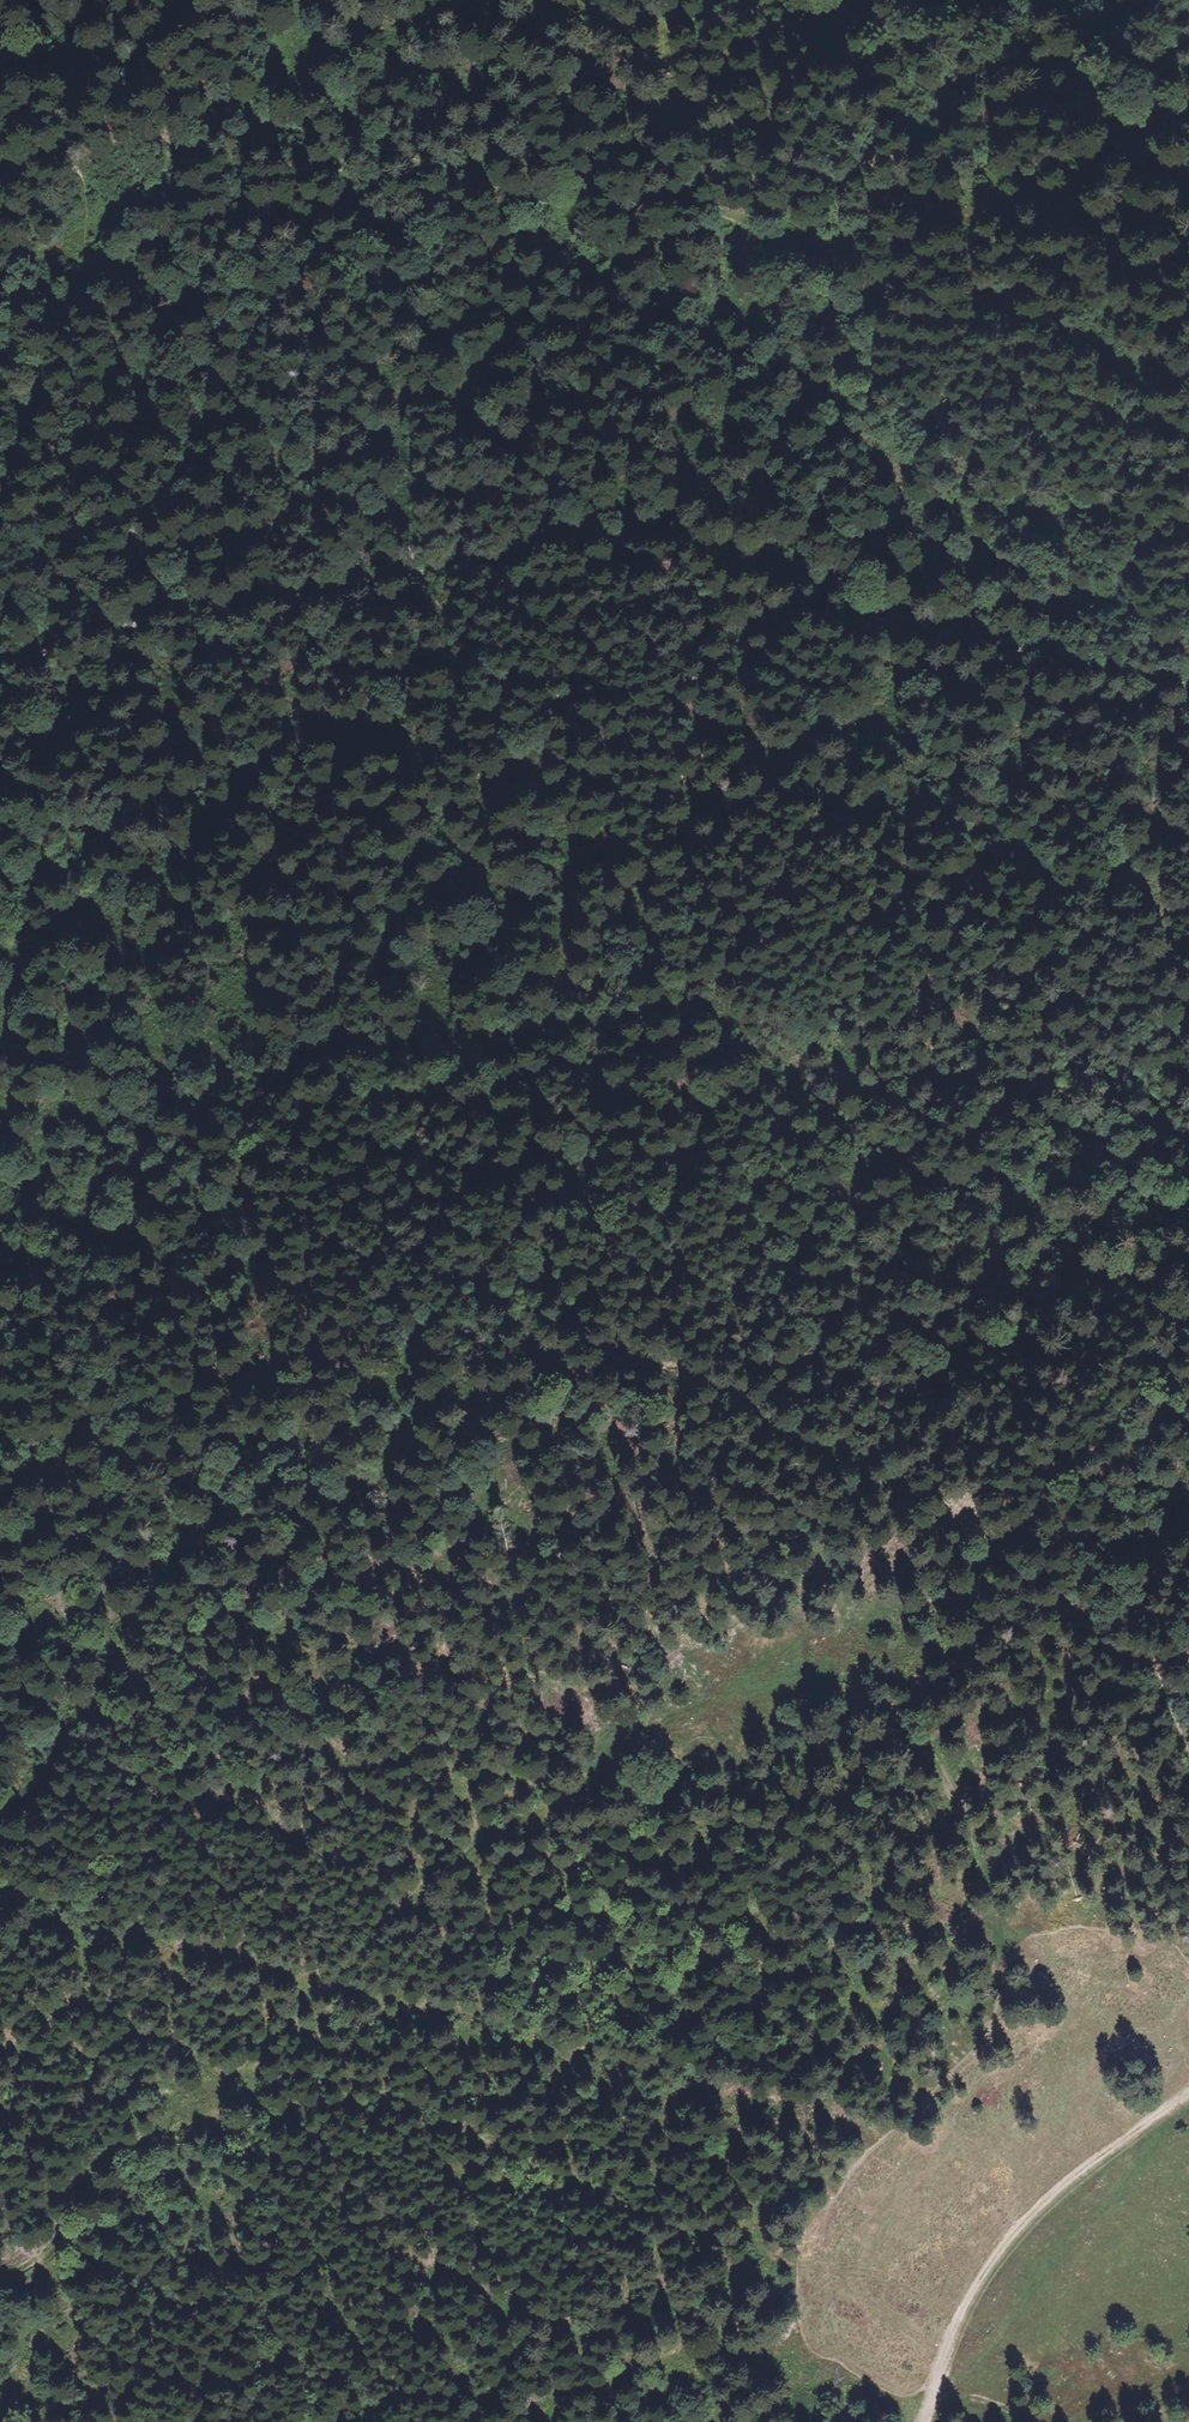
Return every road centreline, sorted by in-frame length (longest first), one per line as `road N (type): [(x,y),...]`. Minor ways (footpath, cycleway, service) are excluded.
road 1 (track): [(1188,684),(1100,672),(933,629),(775,569),(635,540),(547,548),(111,632),(0,668)]
road 2 (track): [(928,2394),(972,2285),(1026,2216),(1066,2178),(1188,2093)]

